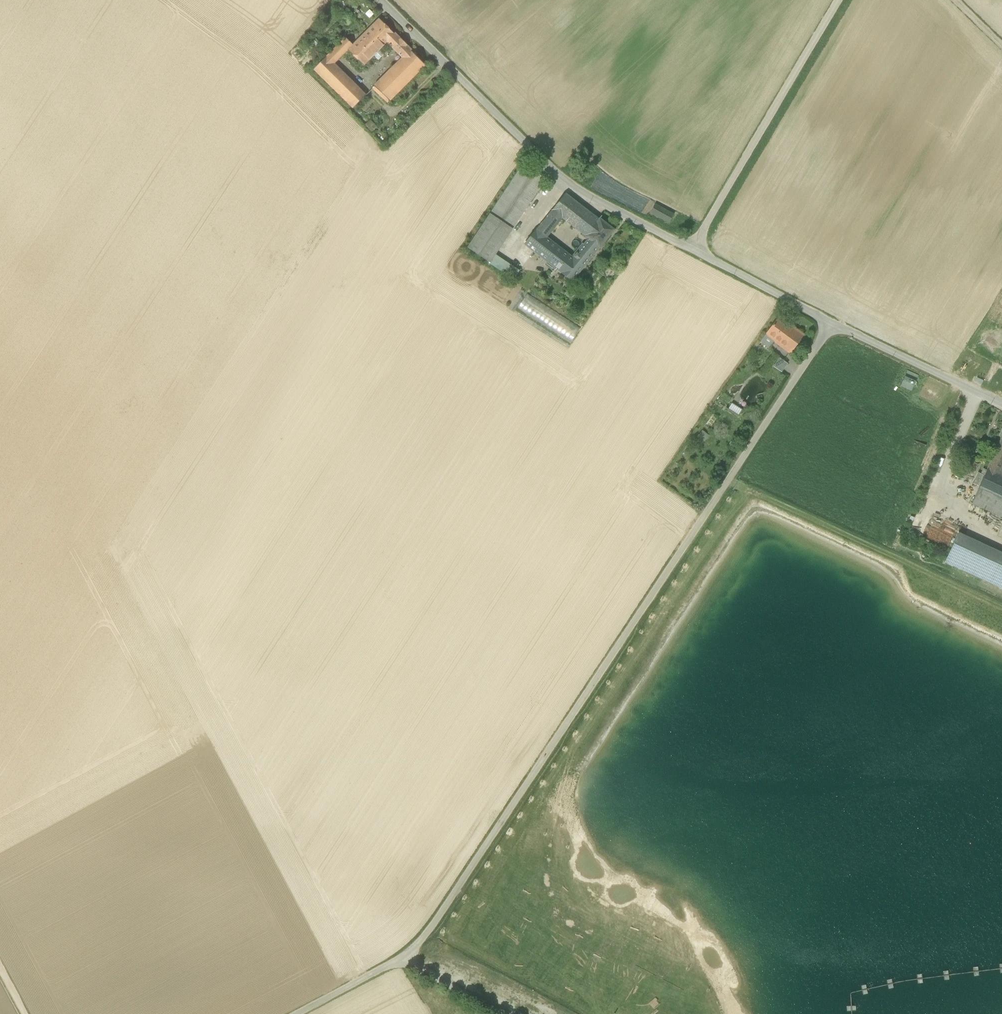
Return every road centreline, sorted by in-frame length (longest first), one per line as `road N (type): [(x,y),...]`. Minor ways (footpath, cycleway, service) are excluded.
road 1 (unclassified): [(400,960),(428,934),(833,324)]
road 2 (unclassified): [(691,249),(571,188),(378,0)]
road 3 (unclassified): [(691,249),(837,0)]
road 4 (unclassified): [(1001,399),(833,324)]
road 5 (unclassified): [(833,324),(691,249)]

